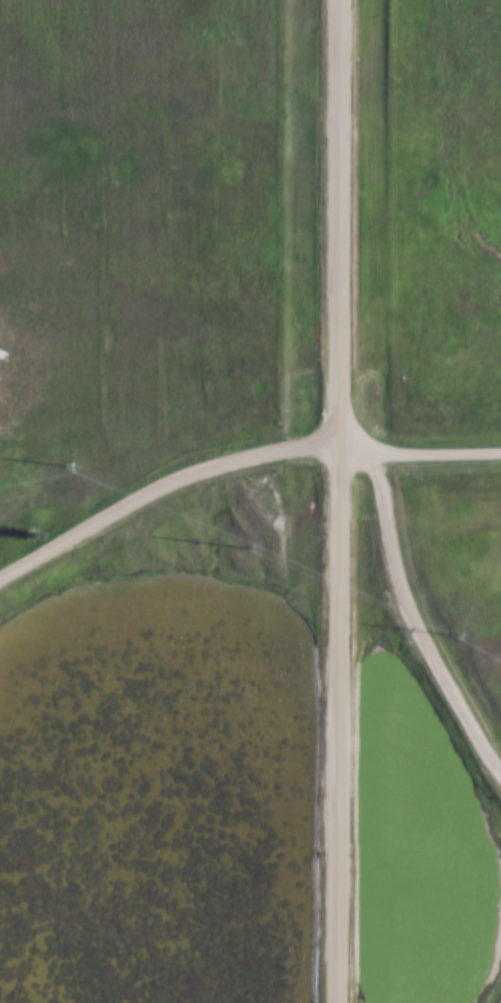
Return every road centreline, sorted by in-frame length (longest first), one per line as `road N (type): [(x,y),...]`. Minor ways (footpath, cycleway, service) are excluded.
road 1 (tertiary): [(340,1002),(342,0)]
road 2 (residential): [(0,581),(194,471),(268,452),(340,454)]
road 3 (residential): [(500,770),(414,618),(396,569),(377,455)]
road 4 (residential): [(500,453),(340,454)]

